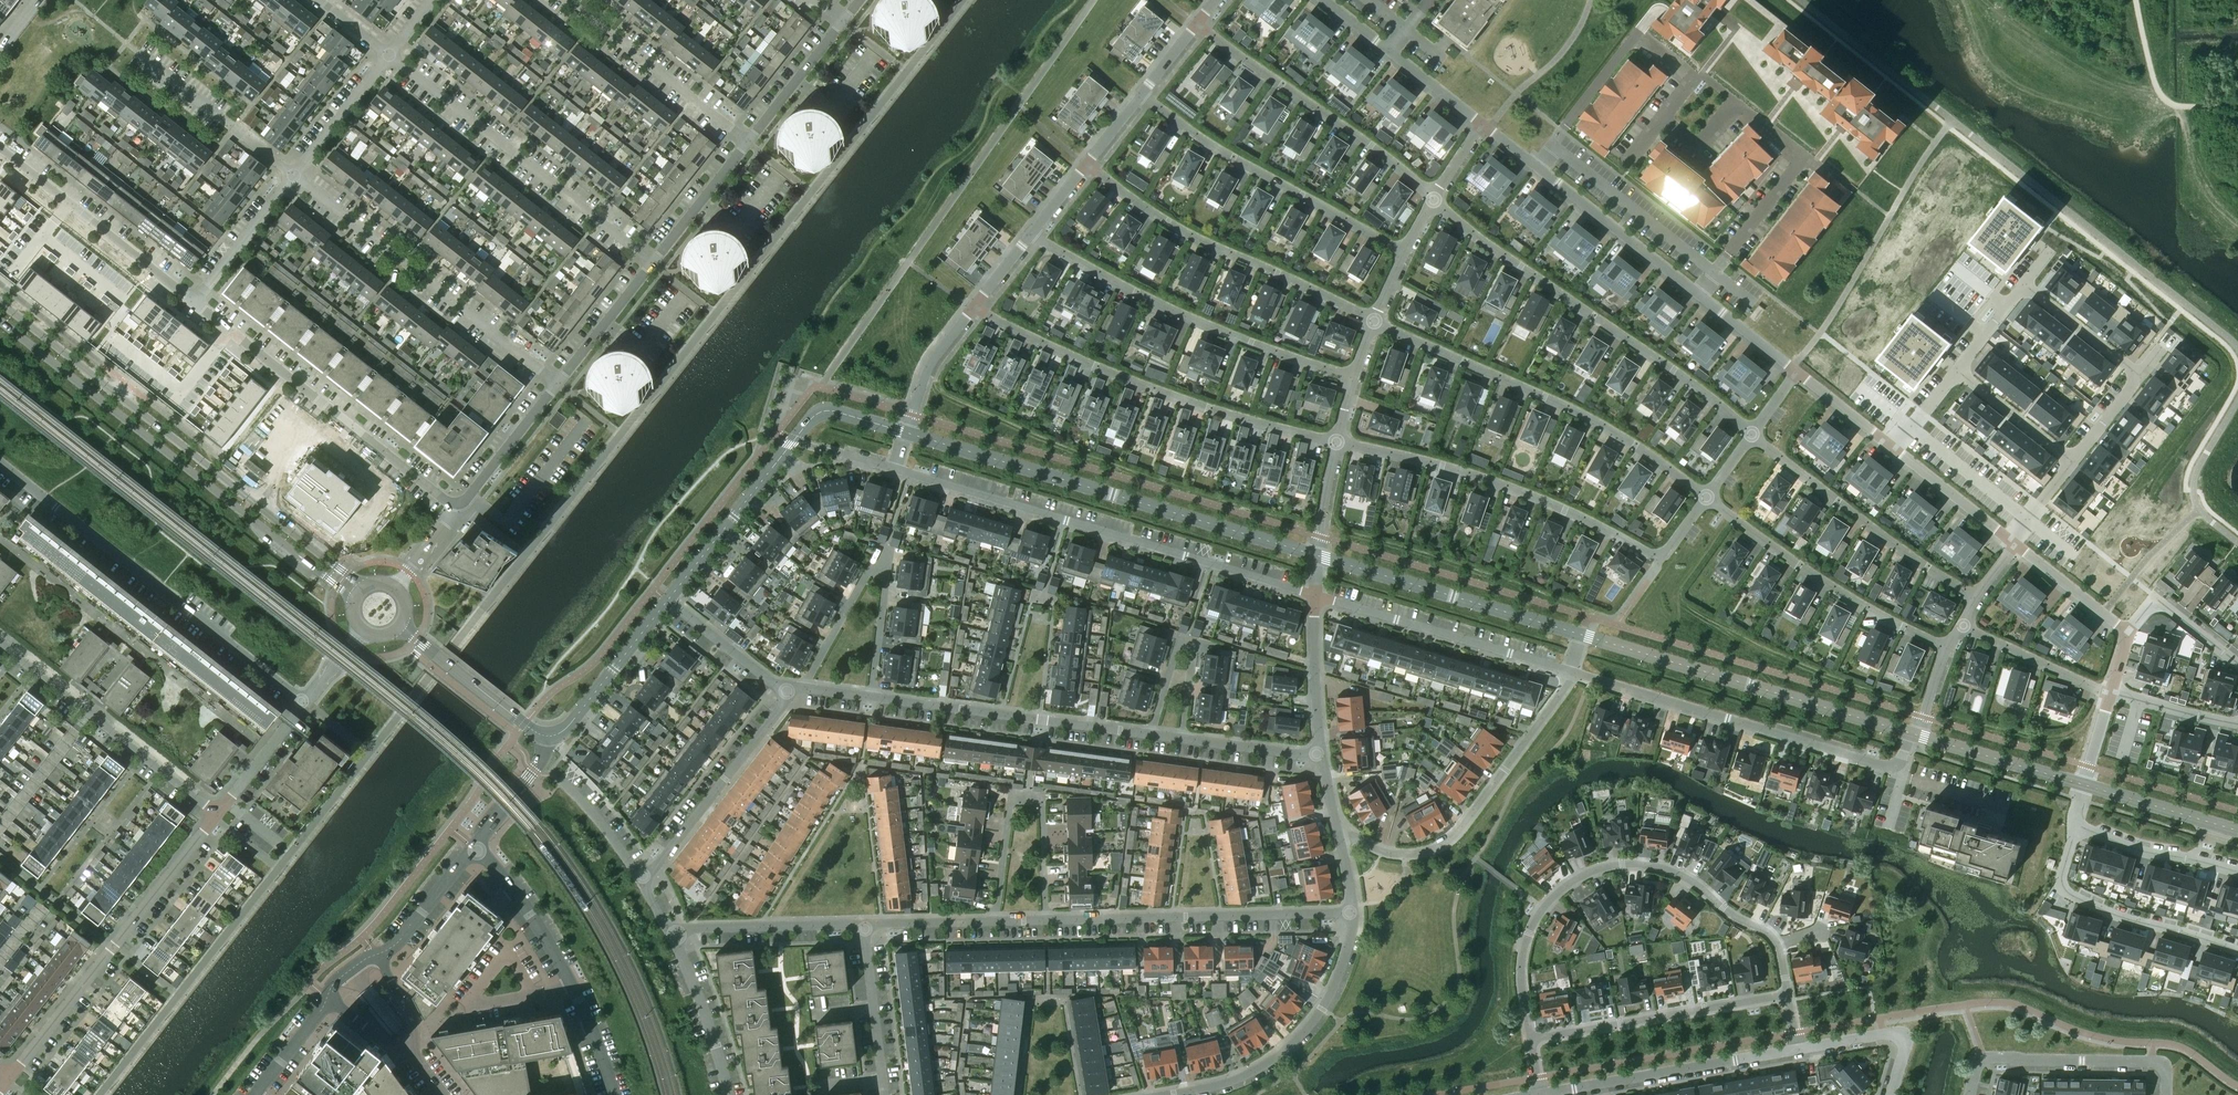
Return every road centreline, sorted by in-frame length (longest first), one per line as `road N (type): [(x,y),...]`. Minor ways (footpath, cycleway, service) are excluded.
road 1 (residential): [(1315,596),(894,469),(905,433)]
road 2 (tertiary): [(364,586),(0,301)]
road 3 (tertiary): [(0,320),(354,599)]
road 4 (tertiary): [(905,433),(1314,555)]
road 5 (residential): [(1532,1040),(1521,983),(1528,939),(1542,906),(1590,872),(1634,864),(1670,871),(1780,945)]
road 6 (residential): [(1752,432),(1432,199)]
road 7 (residential): [(1338,441),(1208,410),(1095,368),(973,308)]
road 8 (residential): [(304,703),(0,462)]
road 9 (residential): [(1708,497),(1595,421),(1375,322)]
road 10 (residential): [(1908,732),(1899,762),(1885,767),(1572,673)]
road 11 (residential): [(1356,378),(1135,294),(1030,236)]
road 12 (residential): [(1662,559),(1501,483),(1338,441)]
road 13 (residential): [(10,1076),(220,809)]
road 14 (tertiary): [(1583,635),(1908,732)]
road 15 (residential): [(457,512),(193,300)]
road 16 (residential): [(652,263),(387,55)]
road 17 (residential): [(293,176),(557,382)]
road 18 (tertiary): [(667,601),(821,412),(905,433)]
road 19 (residential): [(1375,322),(1207,244),(1087,166)]
road 20 (residential): [(1341,841),(1359,839),(1402,855),(1457,836),(1572,673)]
road 21 (residential): [(872,699),(889,555),(875,550),(804,690)]
road 22 (residential): [(1045,919),(1355,908)]
road 23 (residential): [(1405,253),(1232,159),(1142,95)]
road 24 (residential): [(1432,199),(1198,25)]
road 25 (residential): [(1947,649),(1803,571),(1708,497)]
road 26 (residential): [(872,699),(1151,734)]
road 27 (residential): [(992,921),(1009,797),(1044,798),(1045,919)]
road 28 (tertiary): [(1314,555),(1583,635)]
road 29 (residential): [(1178,1094),(1232,1084),(1305,1033),(1346,958),(1355,908)]
road 30 (residential): [(1979,596),(1752,432)]
road 31 (residential): [(220,809),(0,641)]
road 32 (residential): [(1572,673),(1315,596)]
road 33 (residential): [(1697,296),(1489,127)]
road 34 (residential): [(1532,1040),(1788,996)]
road 35 (residential): [(1545,1094),(1798,1051)]
road 36 (residential): [(2079,825),(2062,872),(2068,894),(2237,950)]
road 37 (residential): [(1970,1094),(1984,1060),(2152,1062),(2165,1070),(2166,1094)]
road 38 (residential): [(193,300),(0,152)]
road 39 (residential): [(642,881),(790,689)]
road 40 (residential): [(751,138),(572,0)]
road 41 (residential): [(1182,737),(1200,640),(1181,634),(1151,734)]
road 42 (residential): [(671,933),(863,923)]
road 43 (tertiary): [(547,737),(566,731),(667,601)]
road 44 (tertiary): [(547,737),(400,626)]
road 45 (residential): [(884,1094),(863,923)]
road 46 (residential): [(730,1094),(671,933)]
road 47 (tertiary): [(1920,735),(2083,785)]
road 48 (residential): [(2237,872),(2145,851),(2079,825)]
road 49 (residential): [(457,512),(557,382)]
road 50 (residential): [(571,983),(524,901),(478,849)]
road 51 (residential): [(1961,625),(2108,694)]
road 52 (tertiary): [(2083,785),(2237,832)]
road 53 (residential): [(652,263),(751,138)]
road 54 (residential): [(193,300),(293,176)]
road 55 (residential): [(1320,755),(1315,596)]
road 56 (residential): [(2016,543),(1895,448)]
road 57 (residential): [(293,176),(387,55)]
road 58 (residential): [(557,382),(652,263)]
road 59 (residential): [(667,601),(790,689)]
road 60 (residential): [(1957,369),(2075,461)]
road 61 (residential): [(377,955),(403,938),(478,849)]
road 62 (residential): [(751,138),(842,22)]
road 63 (residential): [(2025,282),(2140,372)]
road 64 (residential): [(905,433),(930,366),(973,308)]
road 65 (residential): [(2128,633),(2016,543)]
road 66 (residential): [(2237,662),(2159,601),(2128,633)]
road 67 (residential): [(1182,737),(1320,755)]
road 68 (residential): [(220,809),(304,703)]
road 69 (residential): [(478,849),(483,832),(544,757),(547,737)]
road 70 (residential): [(2108,694),(2237,724)]
road 71 (residential): [(642,881),(559,780)]
road 72 (residential): [(254,1094),(330,989)]
road 73 (residential): [(863,923),(992,921)]
road 74 (residential): [(1798,374),(1697,296)]
road 75 (residential): [(1489,127),(1388,50)]
road 76 (residential): [(1895,448),(1798,374)]
road 77 (residential): [(531,995),(509,952),(463,1009)]

